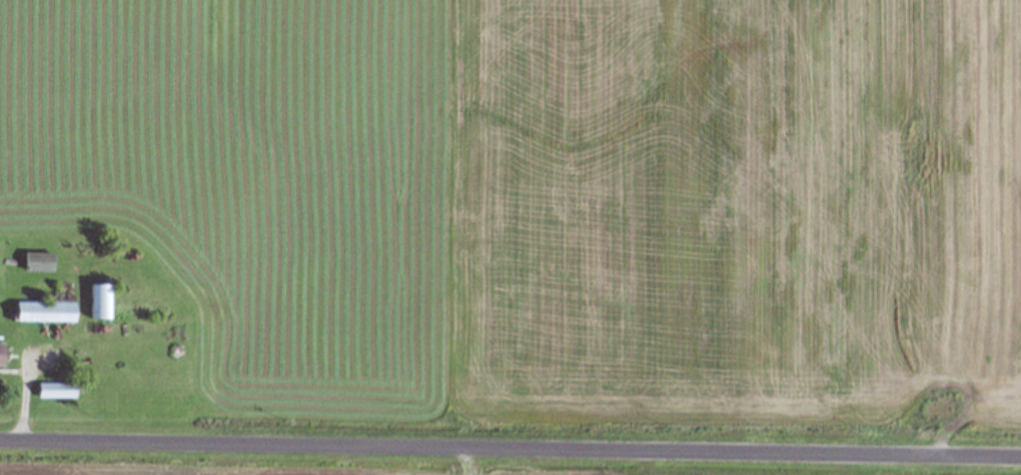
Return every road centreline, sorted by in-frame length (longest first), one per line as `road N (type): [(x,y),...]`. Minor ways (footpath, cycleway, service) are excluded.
road 1 (residential): [(0,441),(1020,455)]

